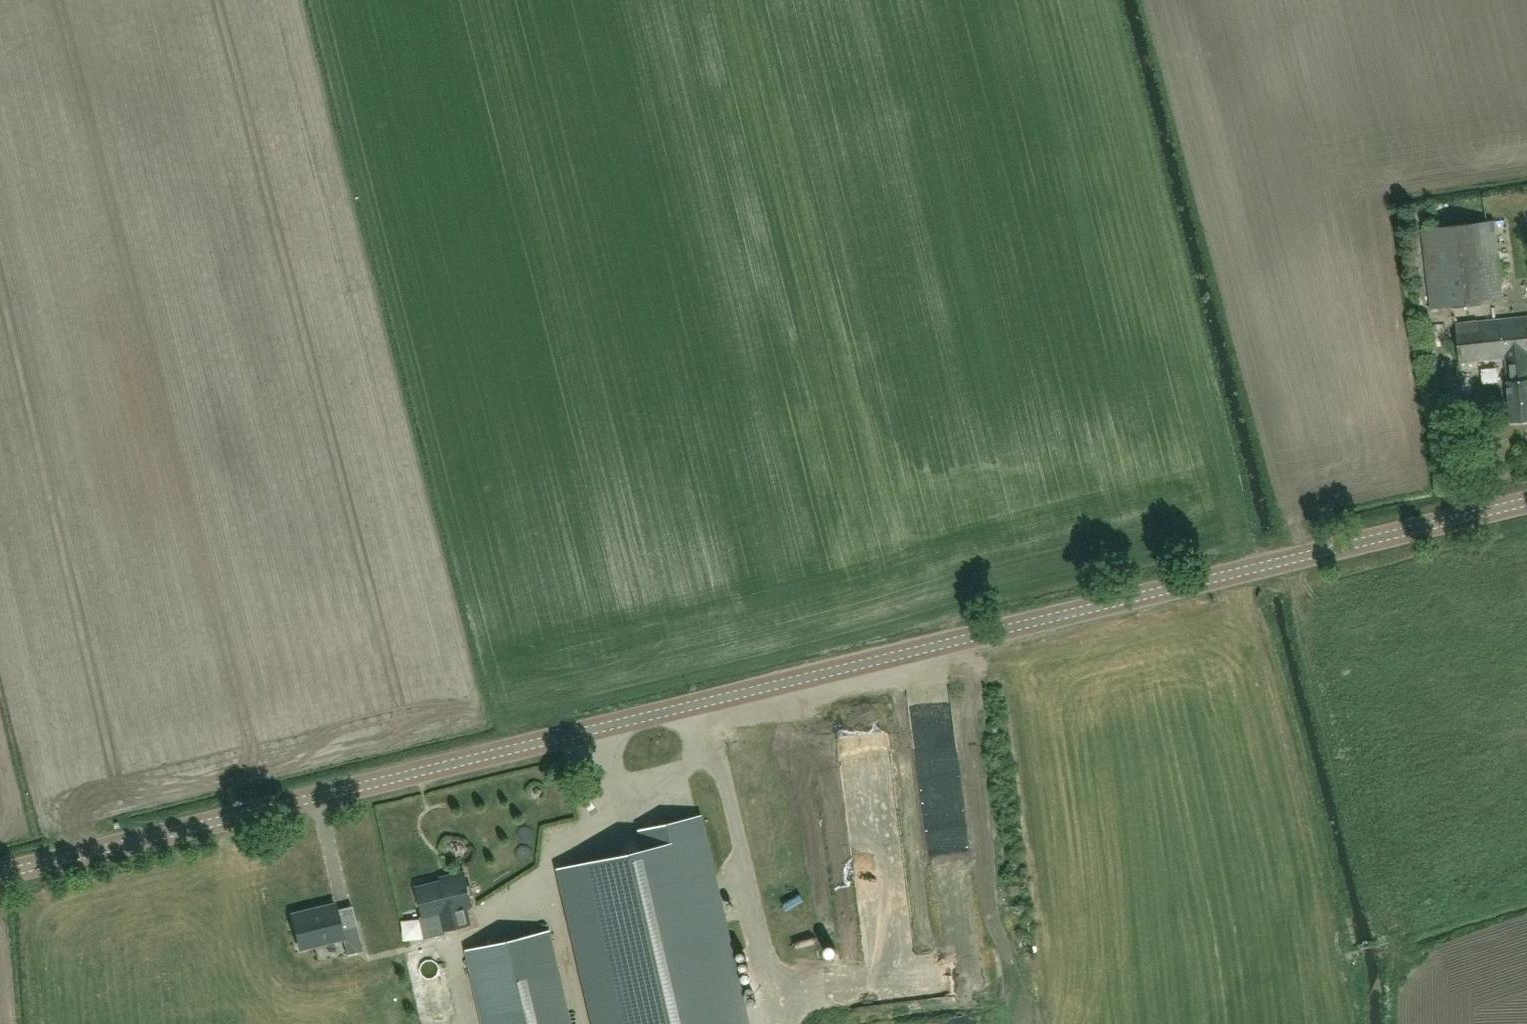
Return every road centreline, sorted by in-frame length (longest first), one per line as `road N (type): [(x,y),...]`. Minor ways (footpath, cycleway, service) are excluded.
road 1 (tertiary): [(0,878),(1526,505)]

